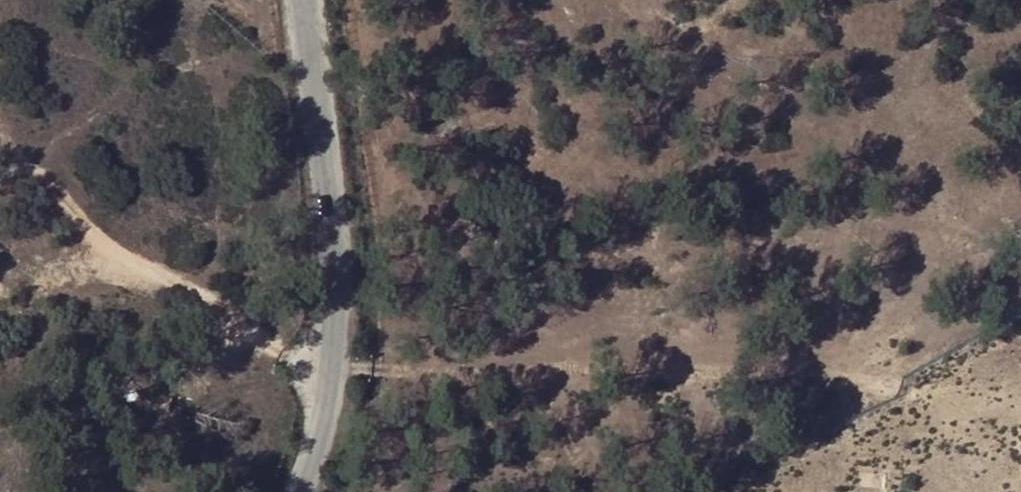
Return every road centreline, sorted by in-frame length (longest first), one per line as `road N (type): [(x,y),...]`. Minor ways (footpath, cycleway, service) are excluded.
road 1 (track): [(323,362),(444,373),(578,359),(856,372),(893,365),(973,315),(1020,257)]
road 2 (tertiary): [(298,0),(324,212),(325,325),(320,407),(293,491)]
road 3 (track): [(323,362),(253,340),(190,290),(101,239),(53,180),(30,172),(0,185)]
road 4 (track): [(485,372),(534,394),(621,491)]

